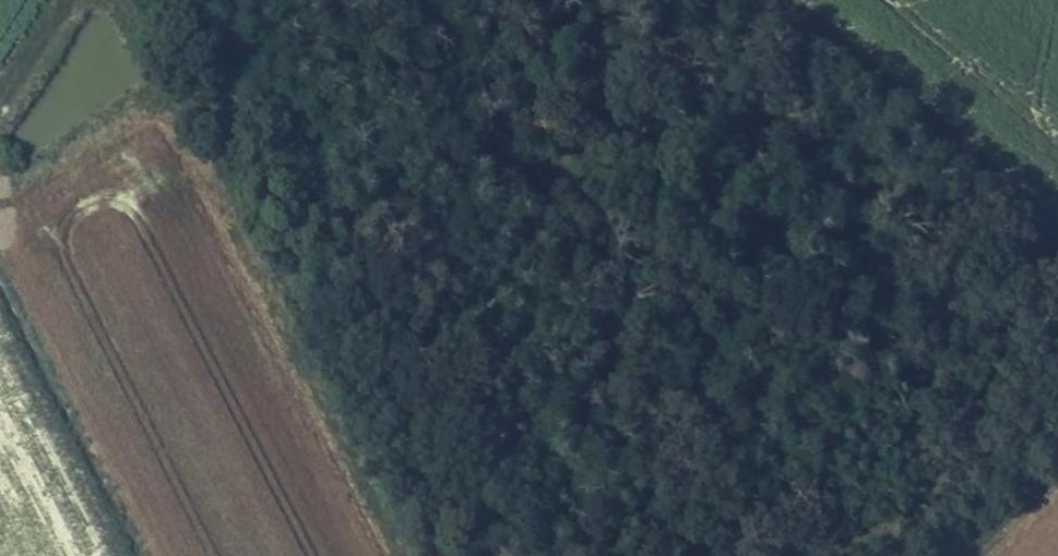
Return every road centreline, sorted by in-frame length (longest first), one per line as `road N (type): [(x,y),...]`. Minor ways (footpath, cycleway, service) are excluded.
road 1 (track): [(789,0),(1057,227)]
road 2 (track): [(0,127),(75,0)]

